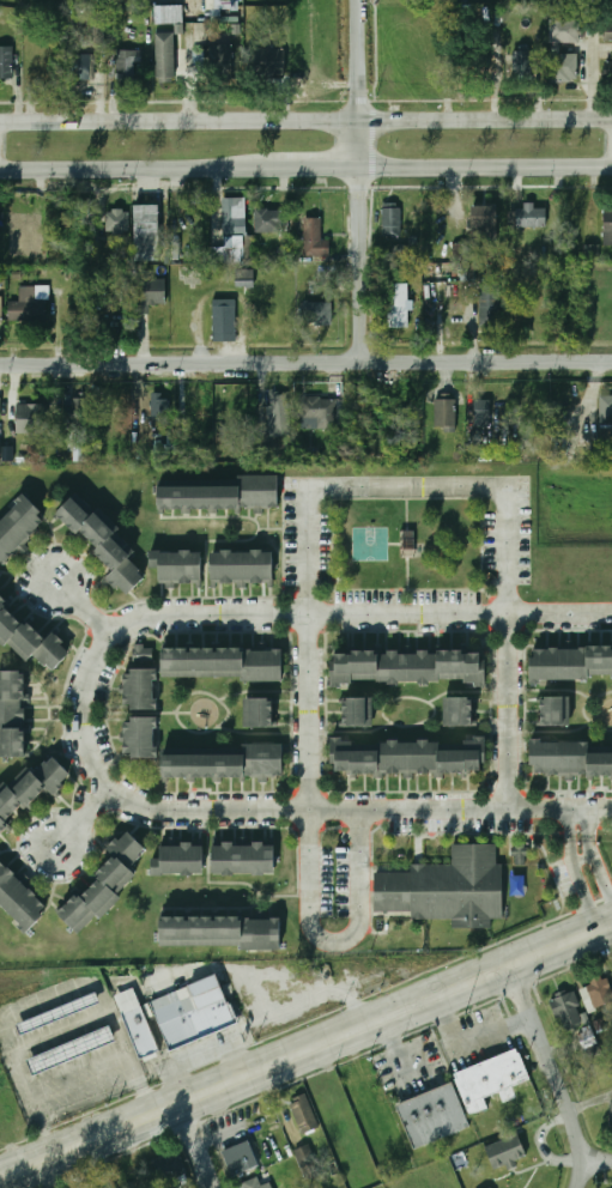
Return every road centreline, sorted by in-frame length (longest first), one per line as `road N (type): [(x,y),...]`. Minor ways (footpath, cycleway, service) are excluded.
road 1 (residential): [(611,364),(0,367)]
road 2 (tertiary): [(611,926),(81,1146)]
road 3 (secondary): [(362,120),(0,122)]
road 4 (secondary): [(0,170),(265,170)]
road 5 (secondary): [(362,170),(611,169)]
road 6 (secondary): [(611,120),(362,120)]
road 7 (residential): [(511,969),(575,1128),(578,1187)]
road 8 (residential): [(362,170),(360,365)]

